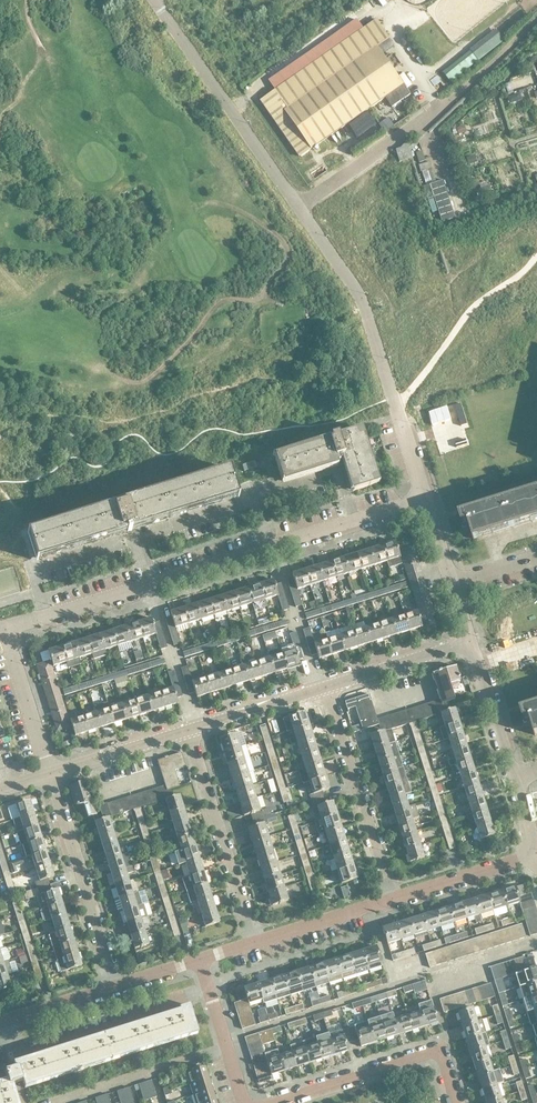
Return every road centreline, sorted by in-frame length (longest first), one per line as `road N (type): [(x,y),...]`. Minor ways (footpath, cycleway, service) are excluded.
road 1 (residential): [(3,628),(424,496)]
road 2 (unclassified): [(536,21),(426,122),(297,208)]
road 3 (unclassified): [(297,208),(152,0)]
road 4 (residential): [(7,1018),(17,1054),(207,986)]
road 5 (unclassified): [(399,407),(368,315),(297,208)]
road 6 (residential): [(276,1102),(438,1051),(455,1102)]
road 7 (residential): [(253,942),(186,729)]
road 8 (residential): [(393,899),(322,688)]
road 9 (residential): [(116,985),(51,774)]
road 10 (track): [(399,407),(467,315),(536,255)]
road 11 (residential): [(55,1102),(226,1048)]
road 12 (residential): [(51,774),(3,628)]
road 13 (residential): [(322,688),(468,642)]
road 14 (residential): [(393,899),(535,852)]
road 15 (residential): [(253,942),(393,899)]
road 16 (residential): [(513,778),(468,642)]
road 17 (residential): [(51,774),(186,729)]
road 18 (residential): [(186,729),(322,688)]

